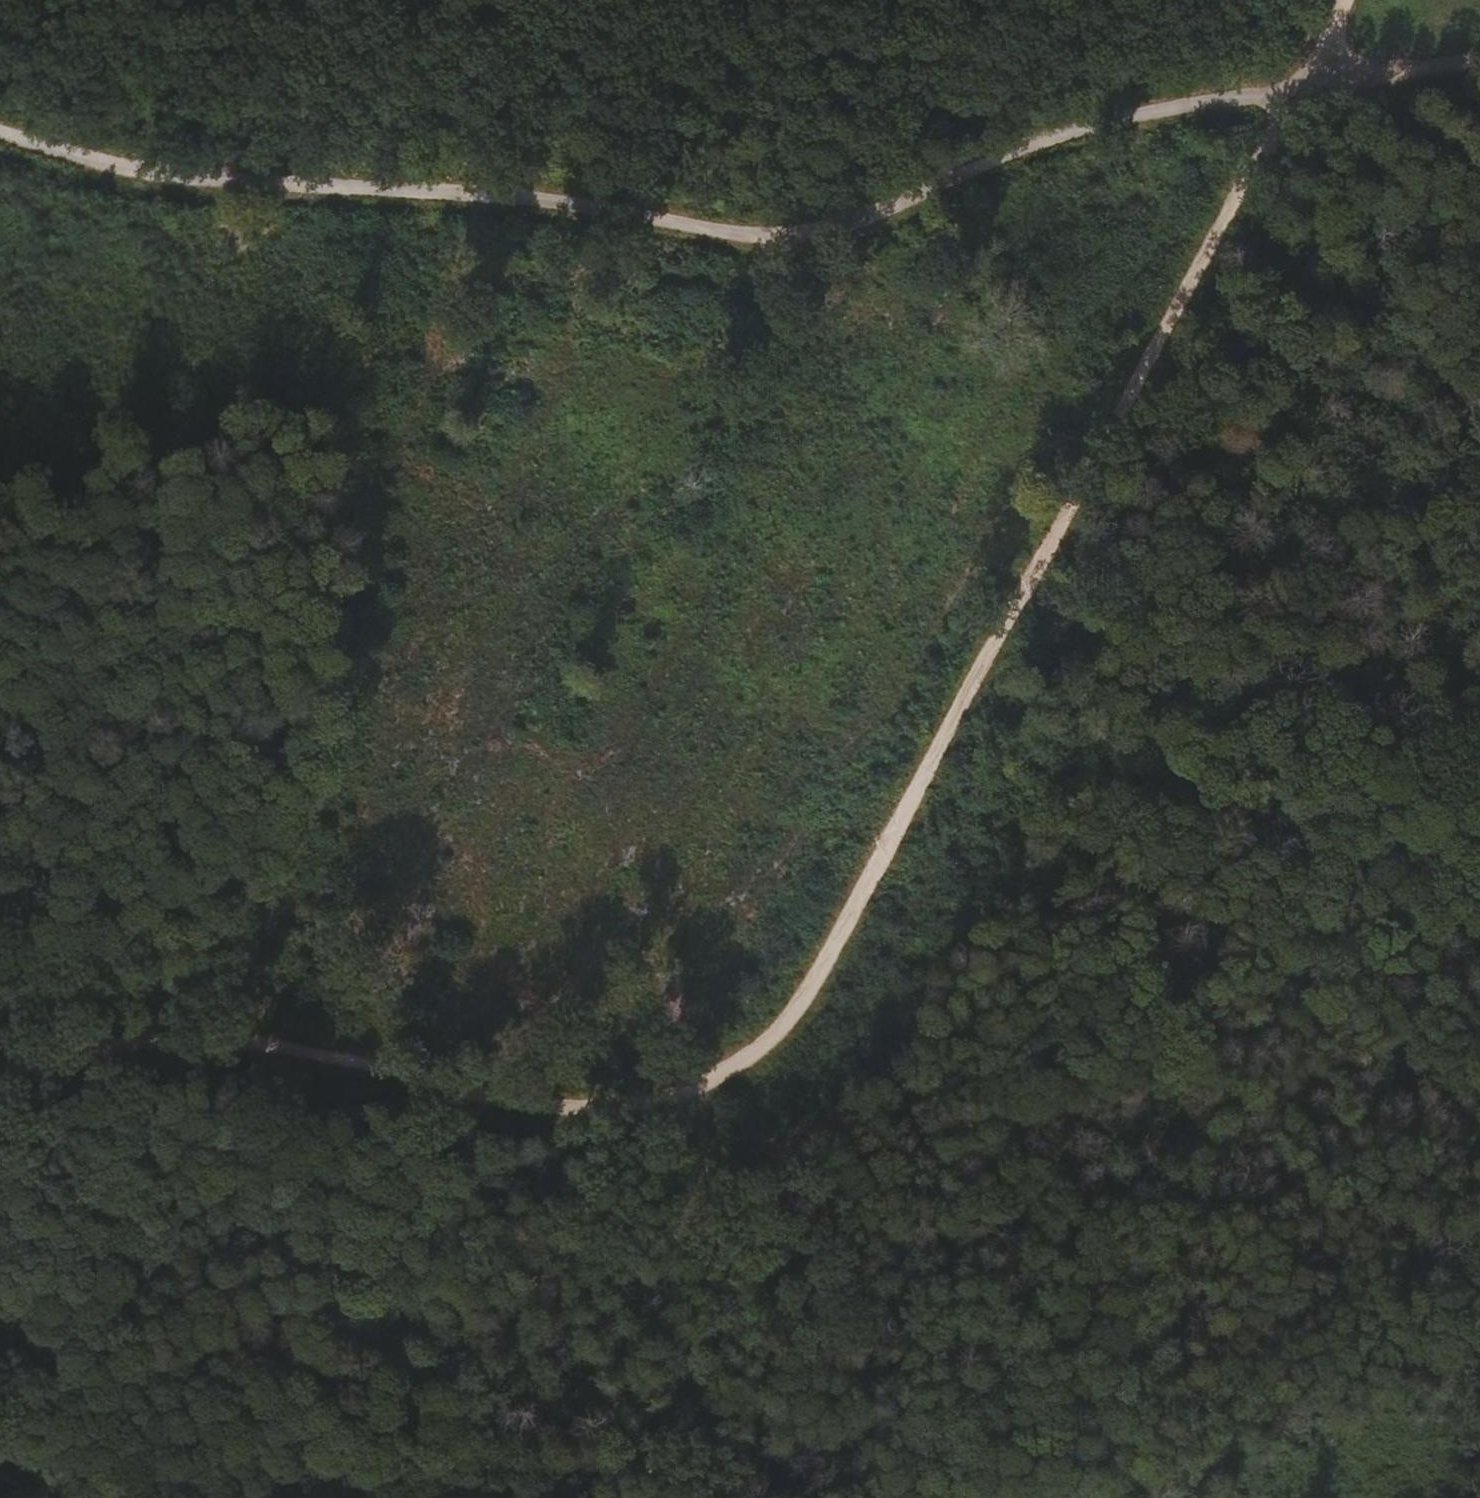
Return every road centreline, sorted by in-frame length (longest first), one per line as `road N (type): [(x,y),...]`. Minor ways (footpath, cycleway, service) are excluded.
road 1 (track): [(0,149),(155,188),(506,211),(798,255),(870,234),(1131,125),(1300,85)]
road 2 (track): [(1300,85),(780,1038),(702,1094)]
road 3 (track): [(702,1094),(517,1089),(255,1051),(164,1049),(0,1069)]
road 4 (track): [(1300,85),(1479,63)]

